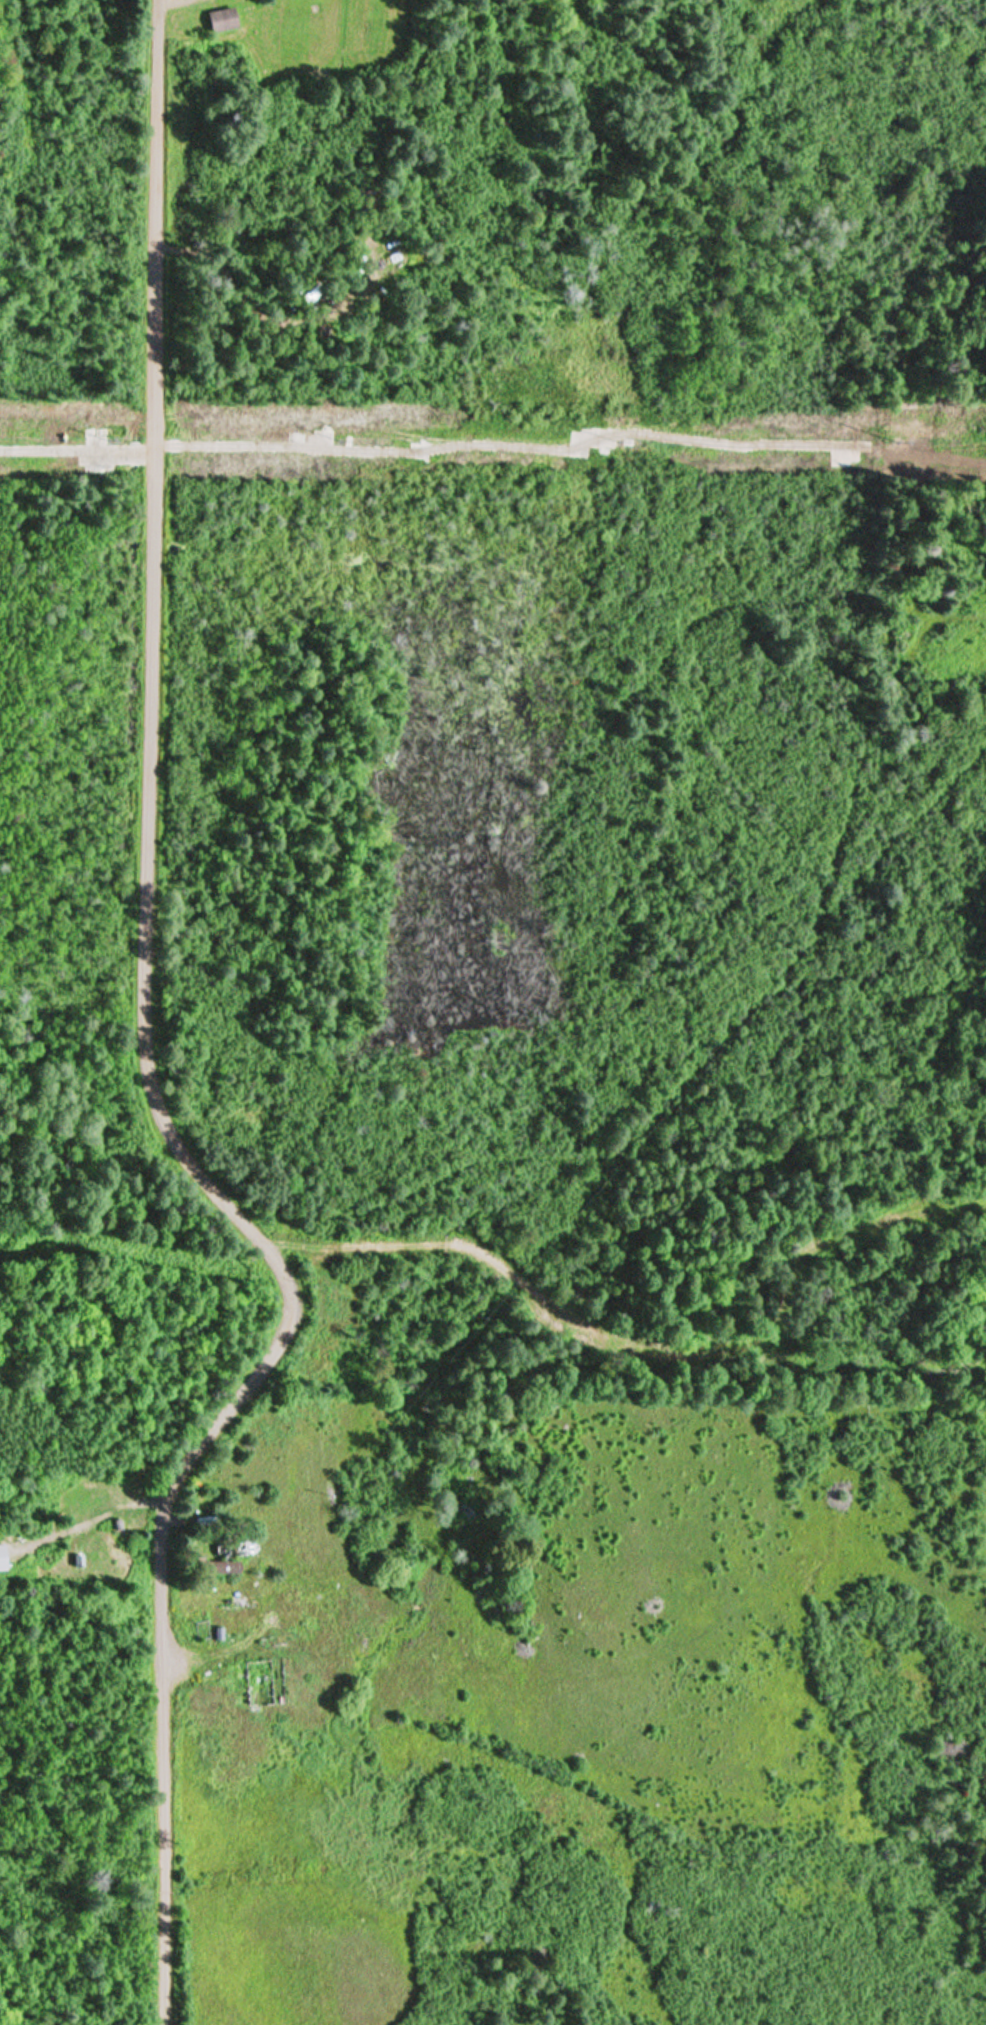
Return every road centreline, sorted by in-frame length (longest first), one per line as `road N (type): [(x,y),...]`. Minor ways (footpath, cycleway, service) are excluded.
road 1 (residential): [(164,2024),(162,1527),(181,1470),(287,1320),(289,1292),(258,1241),(180,1157),(163,1127),(142,1020),(161,0)]

